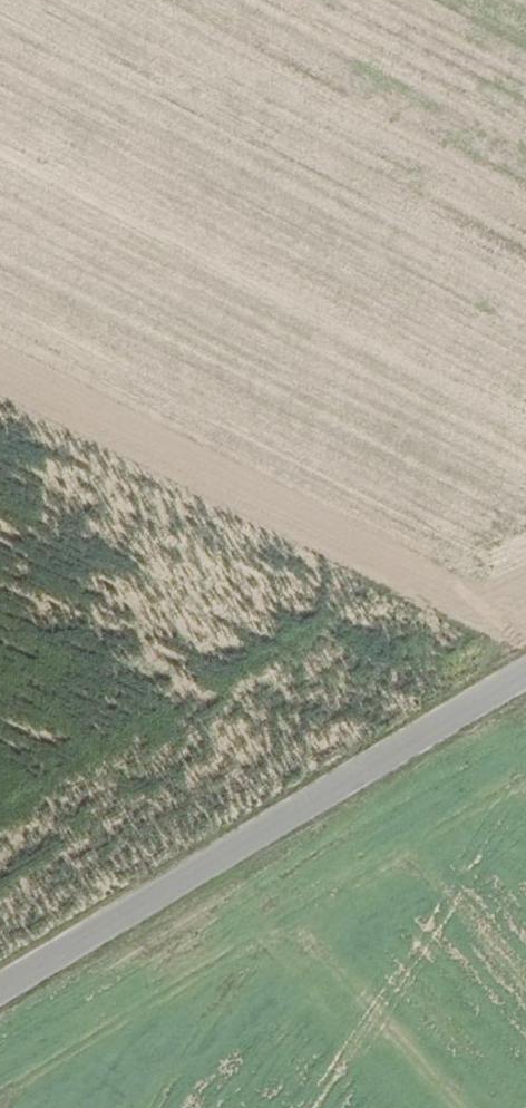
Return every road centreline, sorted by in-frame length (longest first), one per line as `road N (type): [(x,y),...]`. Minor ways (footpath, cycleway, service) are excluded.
road 1 (tertiary): [(0,989),(525,671)]

